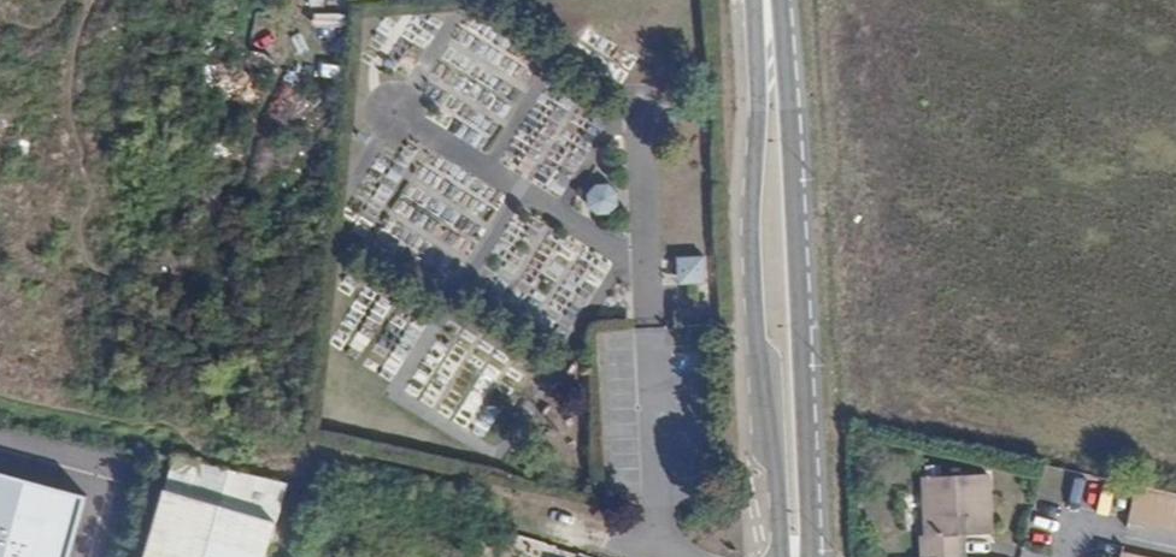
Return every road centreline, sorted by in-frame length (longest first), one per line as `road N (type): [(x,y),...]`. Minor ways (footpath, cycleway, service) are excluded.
road 1 (track): [(0,407),(417,492),(647,556)]
road 2 (tertiary): [(766,0),(796,556)]
road 3 (residential): [(1059,556),(1067,528),(1175,551)]

